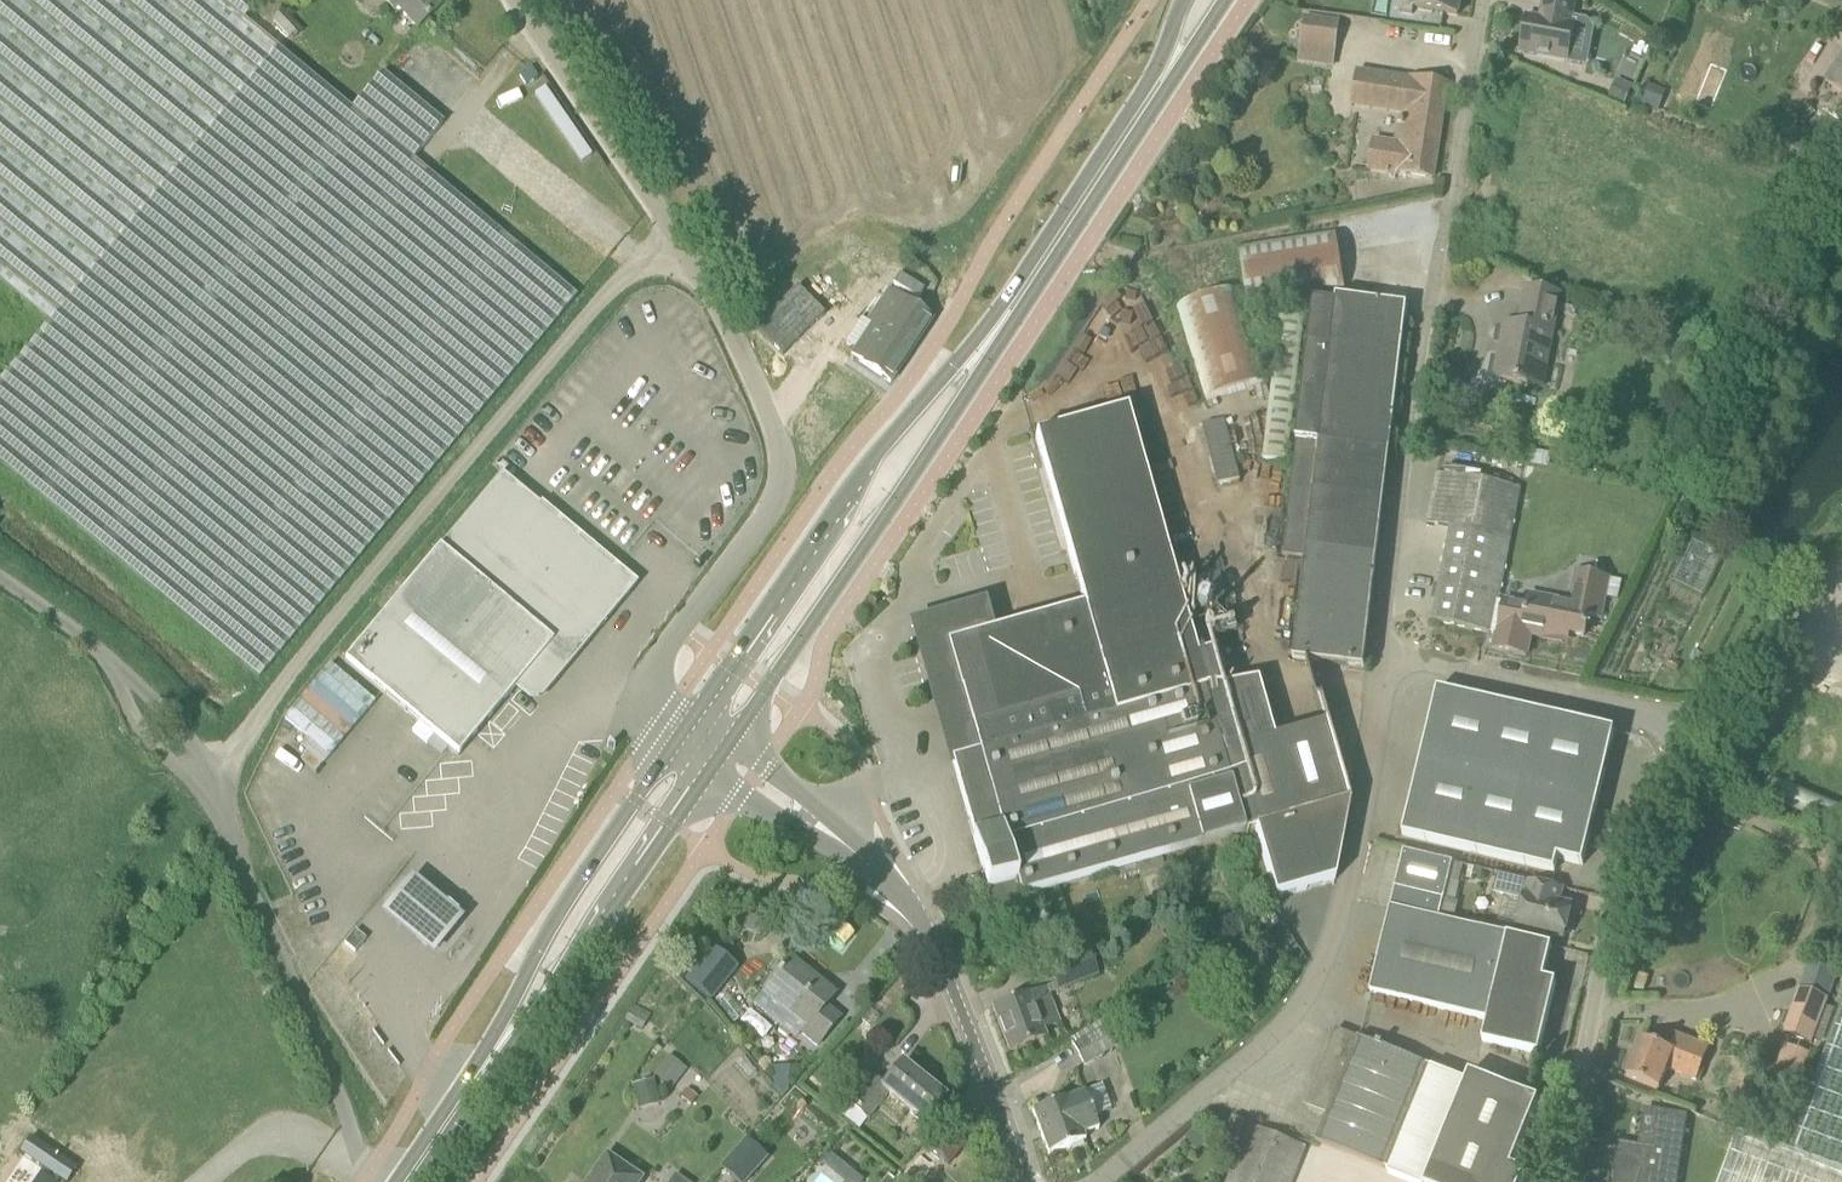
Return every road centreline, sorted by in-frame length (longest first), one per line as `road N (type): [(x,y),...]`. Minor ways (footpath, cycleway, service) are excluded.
road 1 (unclassified): [(209,785),(452,477),(609,299),(683,242)]
road 2 (unclassified): [(1385,653),(1482,0)]
road 3 (unclassified): [(1097,1181),(1249,1061),(1296,1007),(1345,901),(1385,653)]
road 4 (primary): [(1032,278),(900,425),(687,733)]
road 5 (residential): [(687,733),(655,709),(647,692),(679,628),(763,523),(779,491),(780,446),(683,242)]
road 6 (primary): [(735,731),(948,424),(1032,278)]
road 7 (unclassified): [(1564,1181),(1604,952),(1701,730)]
road 8 (primary): [(687,733),(538,945),(460,1104)]
road 9 (primary): [(460,1104),(522,1034),(699,778)]
road 10 (tertiary): [(1019,1181),(1002,1115),(939,956),(869,864)]
road 11 (unclassified): [(1701,730),(1385,653)]
road 12 (unclassified): [(683,242),(514,0)]
road 13 (unclassified): [(1701,730),(1841,564)]
road 14 (primary): [(1032,278),(1139,110)]
road 15 (tertiary): [(699,778),(869,864)]
road 16 (tertiary): [(869,864),(735,731)]
road 17 (primary): [(1139,110),(1222,0)]

